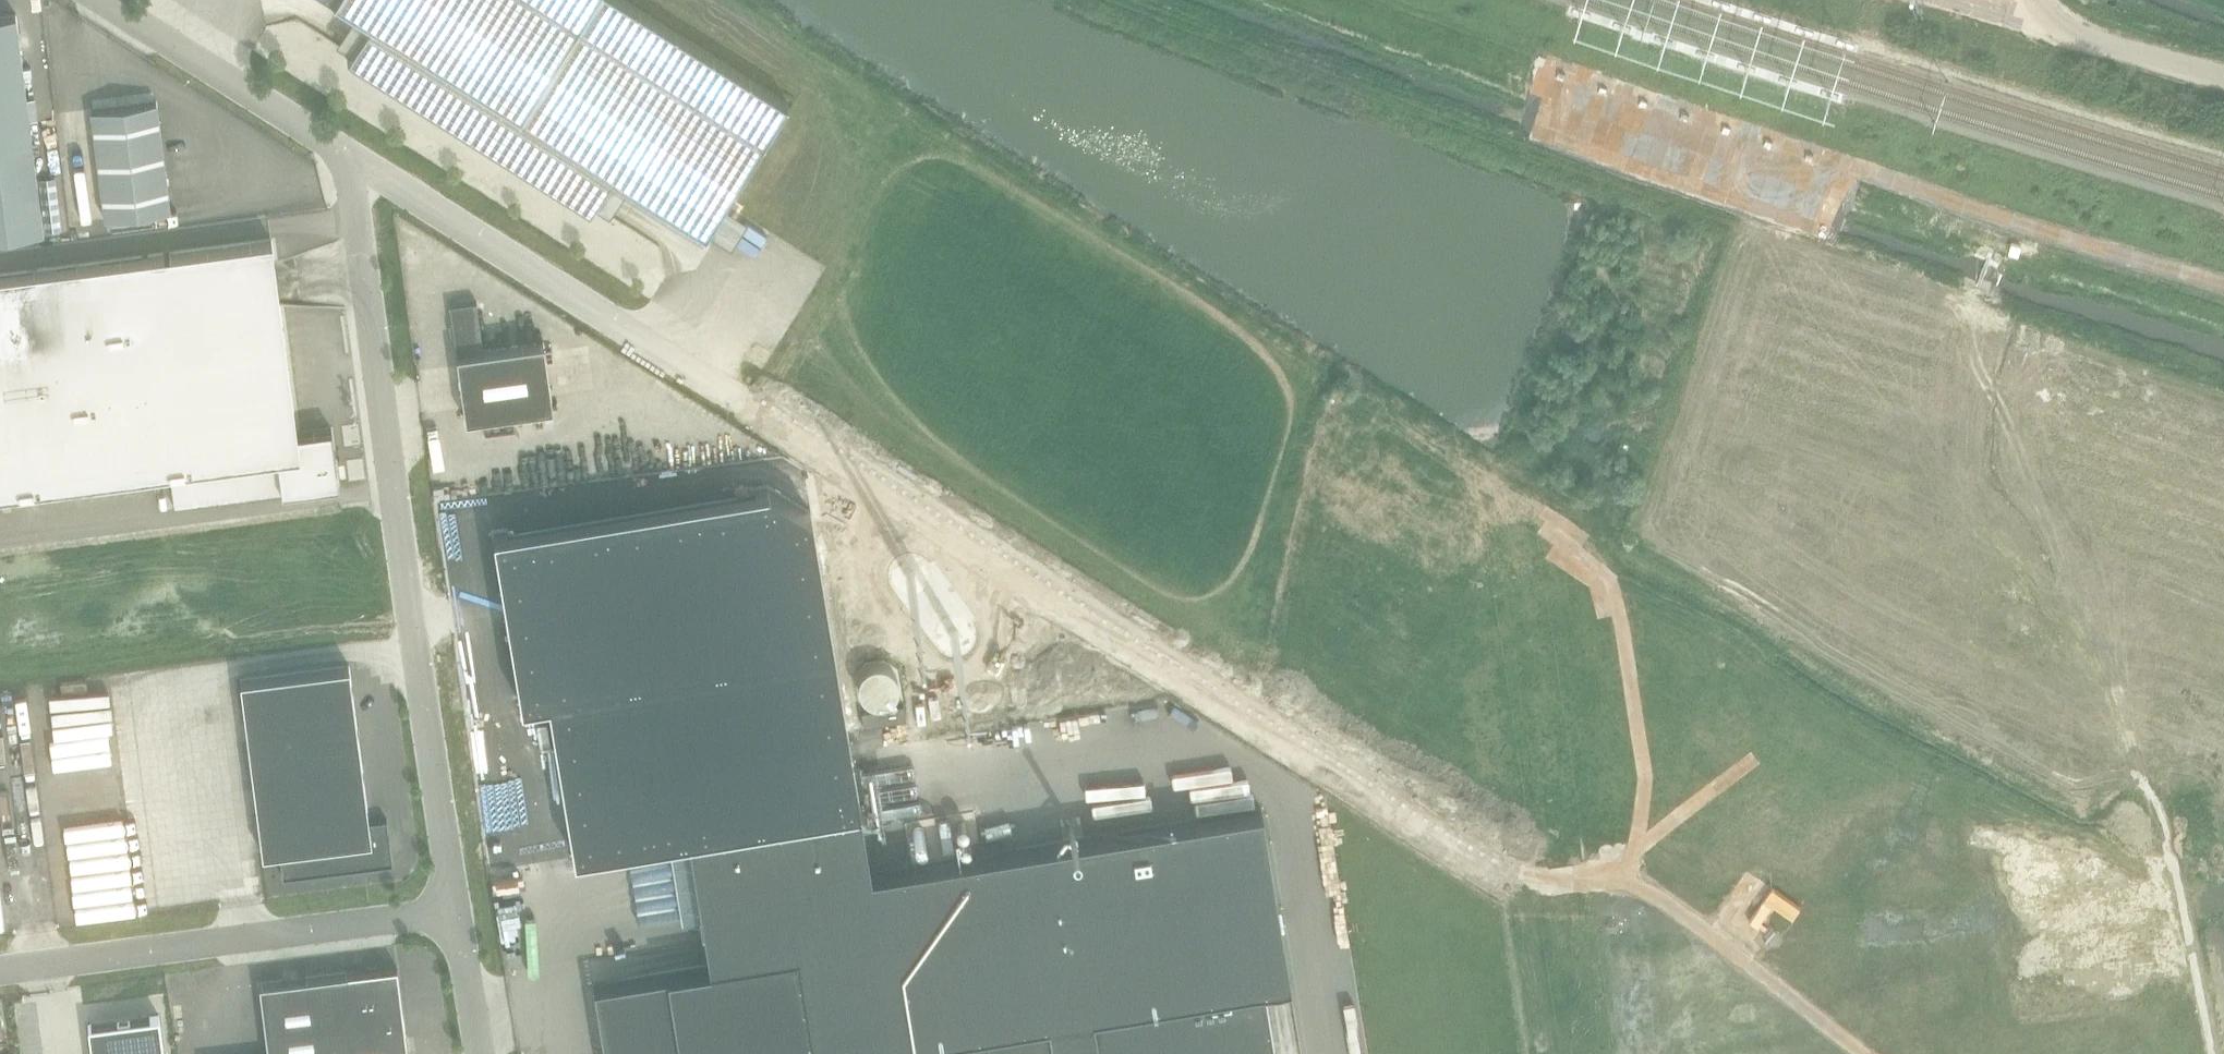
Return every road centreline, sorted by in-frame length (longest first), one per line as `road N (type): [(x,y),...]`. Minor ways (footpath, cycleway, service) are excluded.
road 1 (unclassified): [(346,158),(1509,881),(1612,868)]
road 2 (unclassified): [(346,158),(457,907)]
road 3 (unclassified): [(457,907),(0,967)]
road 4 (unclassified): [(2217,1053),(2175,838),(2135,766)]
road 5 (unclassified): [(96,0),(346,158)]
road 6 (unclassified): [(2223,81),(2131,56),(2067,26),(2043,0)]
road 7 (unclassified): [(457,907),(481,1053)]

